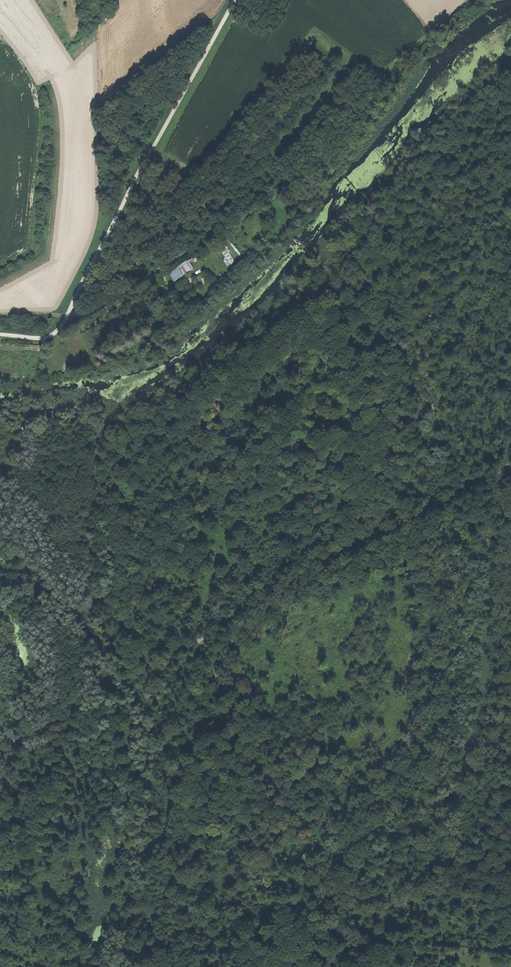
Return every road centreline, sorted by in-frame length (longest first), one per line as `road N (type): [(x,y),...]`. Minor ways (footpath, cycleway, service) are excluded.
road 1 (track): [(0,752),(510,458)]
road 2 (track): [(67,319),(285,188),(468,0)]
road 3 (track): [(234,0),(67,319)]
road 4 (track): [(245,684),(181,570)]

